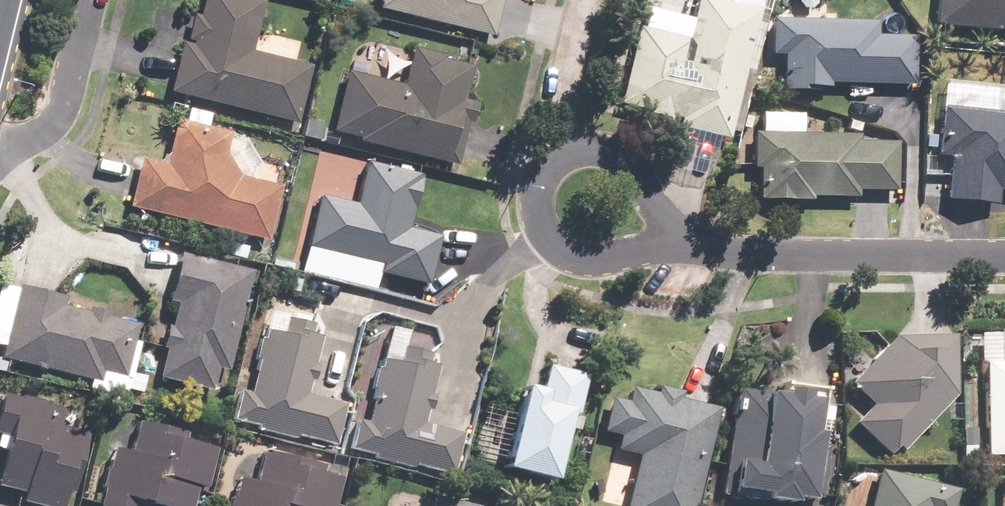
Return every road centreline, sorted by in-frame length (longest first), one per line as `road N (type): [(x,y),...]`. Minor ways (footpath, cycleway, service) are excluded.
road 1 (residential): [(1004,255),(734,253),(664,234)]
road 2 (residential): [(664,234),(631,254),(567,258),(543,233),(534,194),(538,174),(572,152)]
road 3 (residential): [(88,0),(49,126),(0,144)]
road 4 (residential): [(572,152),(558,106),(585,0)]
road 5 (residential): [(572,152),(608,153),(641,186),(664,234)]

